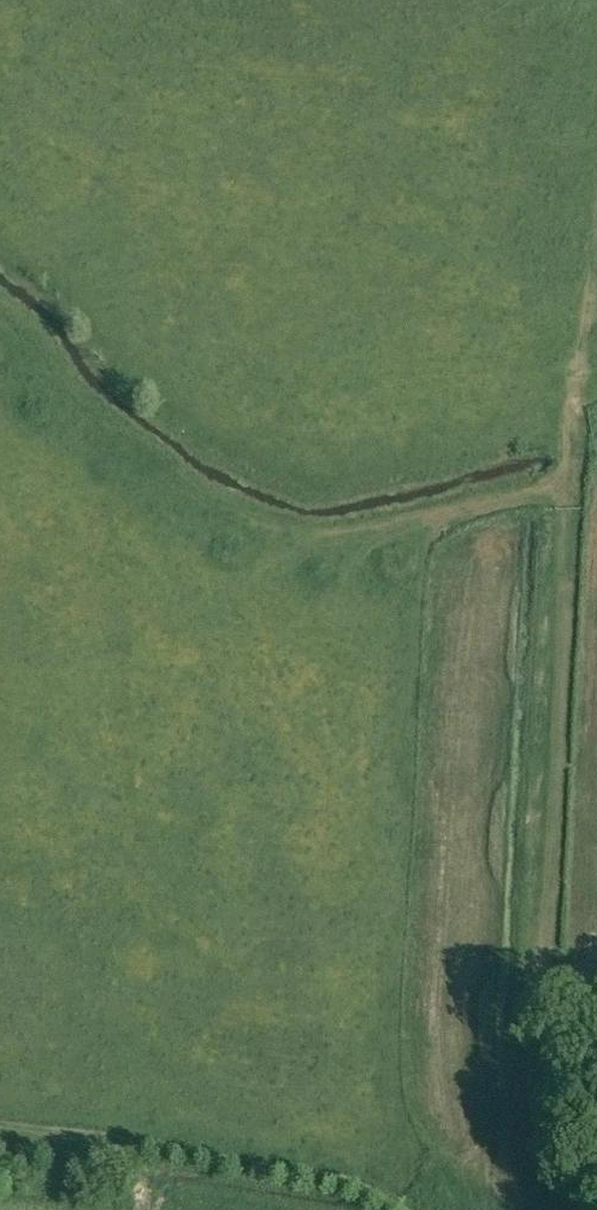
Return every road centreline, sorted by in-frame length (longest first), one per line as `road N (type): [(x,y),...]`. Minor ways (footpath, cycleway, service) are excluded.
road 1 (track): [(581,1209),(541,998),(576,417),(596,412)]
road 2 (track): [(387,1209),(342,1183),(0,1130)]
road 3 (track): [(596,213),(576,417)]

